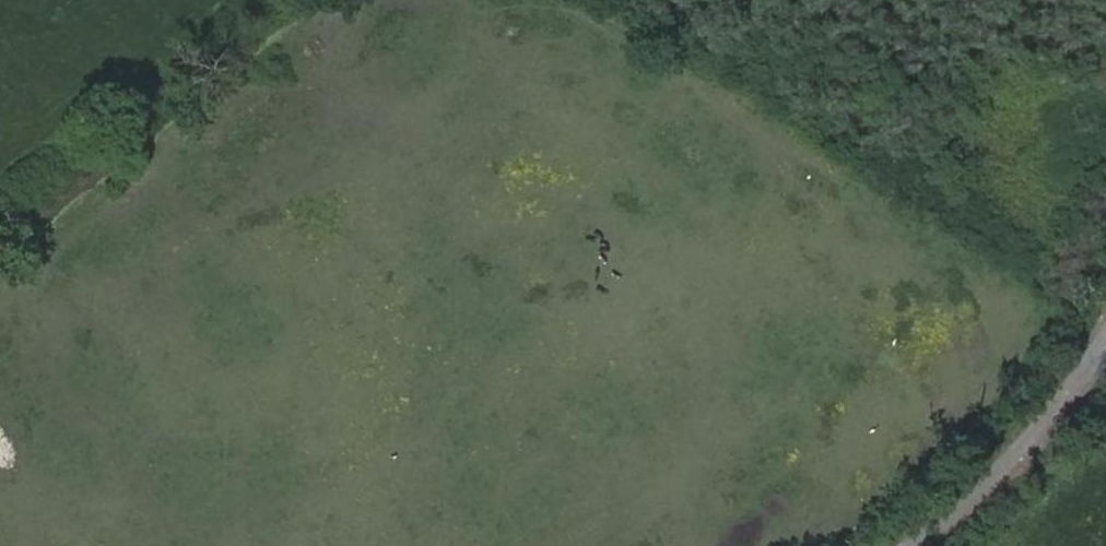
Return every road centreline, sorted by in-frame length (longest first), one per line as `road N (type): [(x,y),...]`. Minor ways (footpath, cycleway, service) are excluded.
road 1 (unclassified): [(1105,321),(1049,415),(882,545)]

